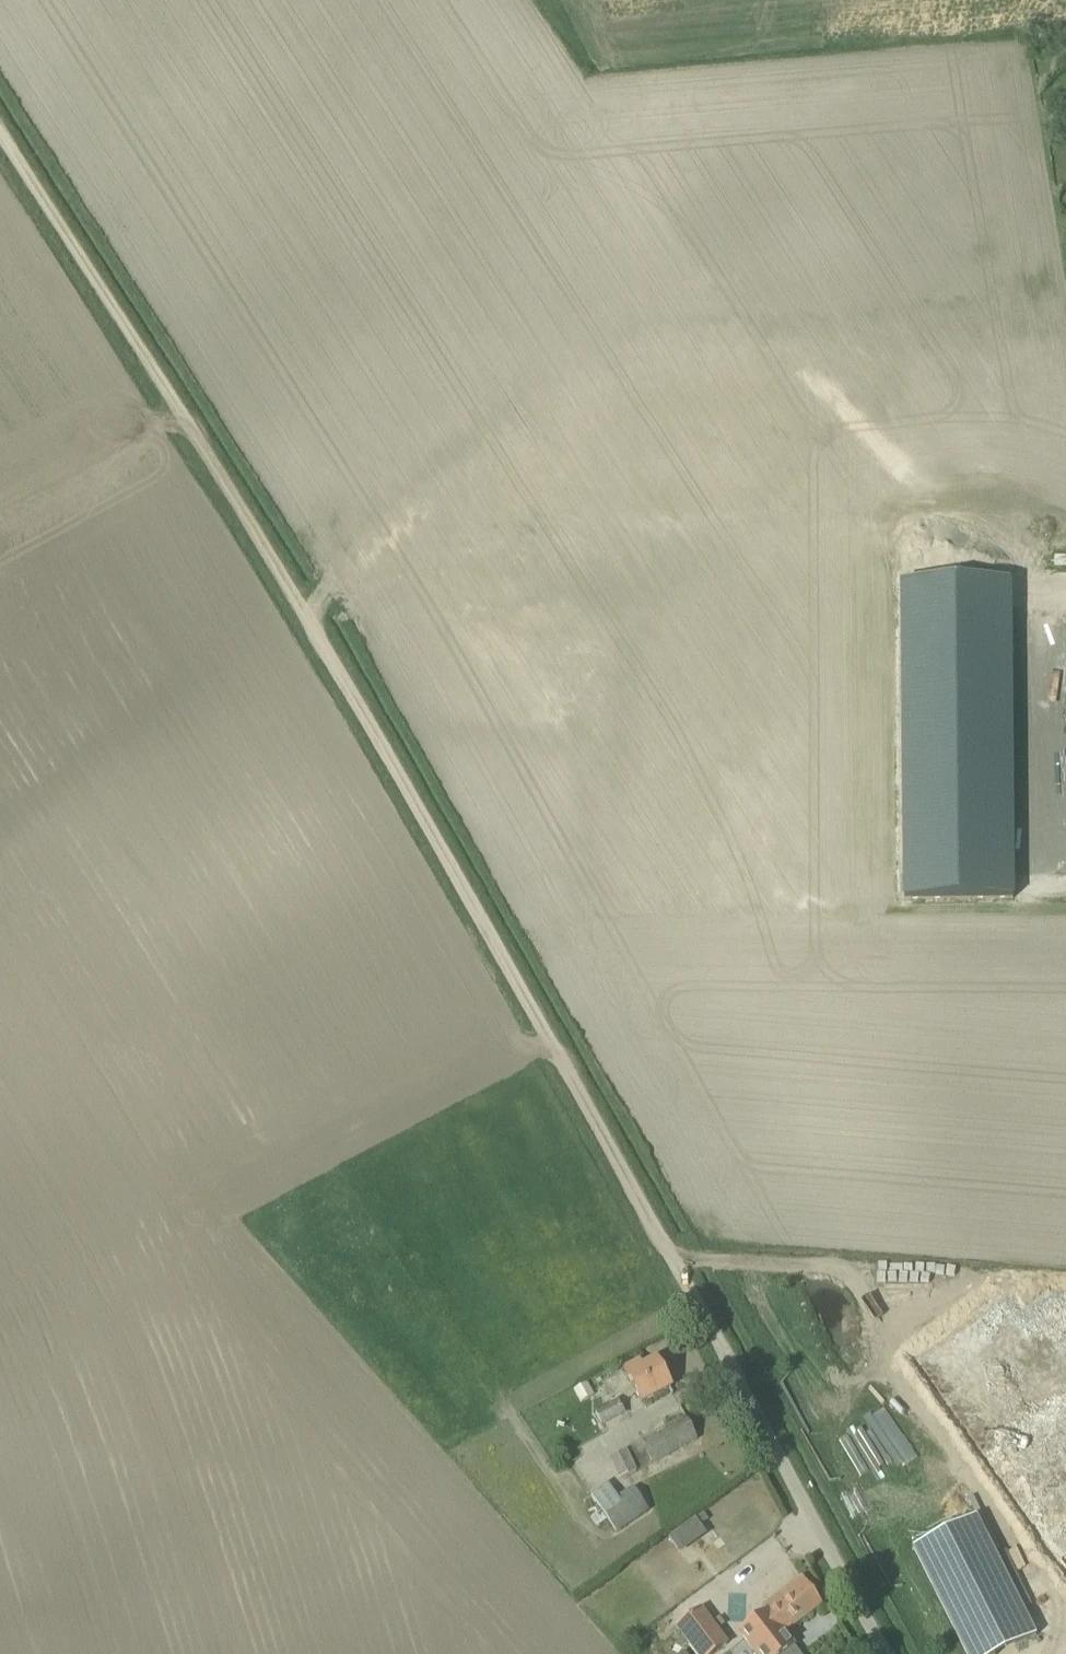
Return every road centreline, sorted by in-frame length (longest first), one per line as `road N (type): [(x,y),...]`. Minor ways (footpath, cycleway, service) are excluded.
road 1 (track): [(742,1379),(400,762),(0,133)]
road 2 (unclassified): [(886,1653),(742,1379)]

